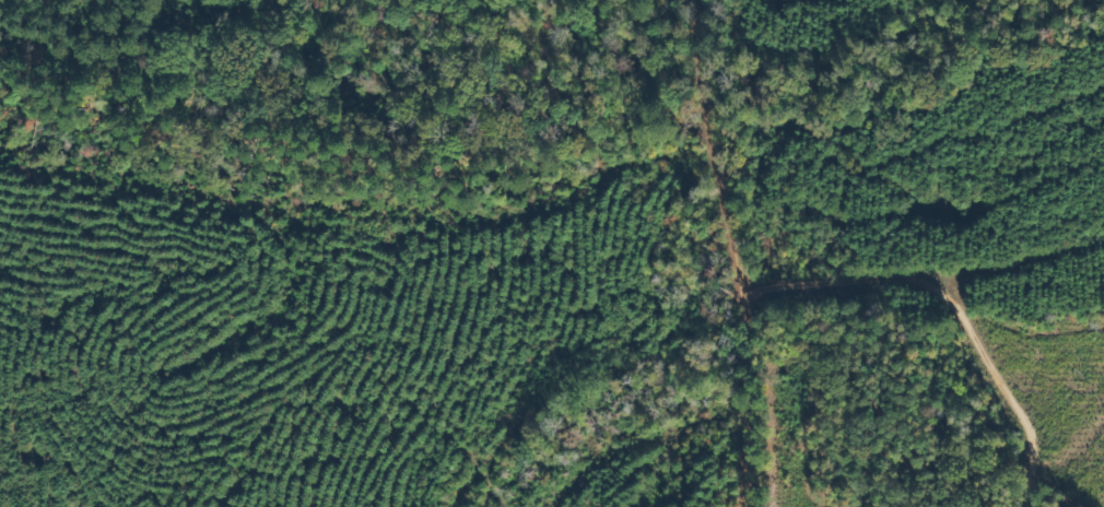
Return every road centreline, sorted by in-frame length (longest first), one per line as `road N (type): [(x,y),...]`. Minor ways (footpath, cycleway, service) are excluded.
road 1 (residential): [(741,316),(726,176),(689,0)]
road 2 (residential): [(756,506),(741,316)]

